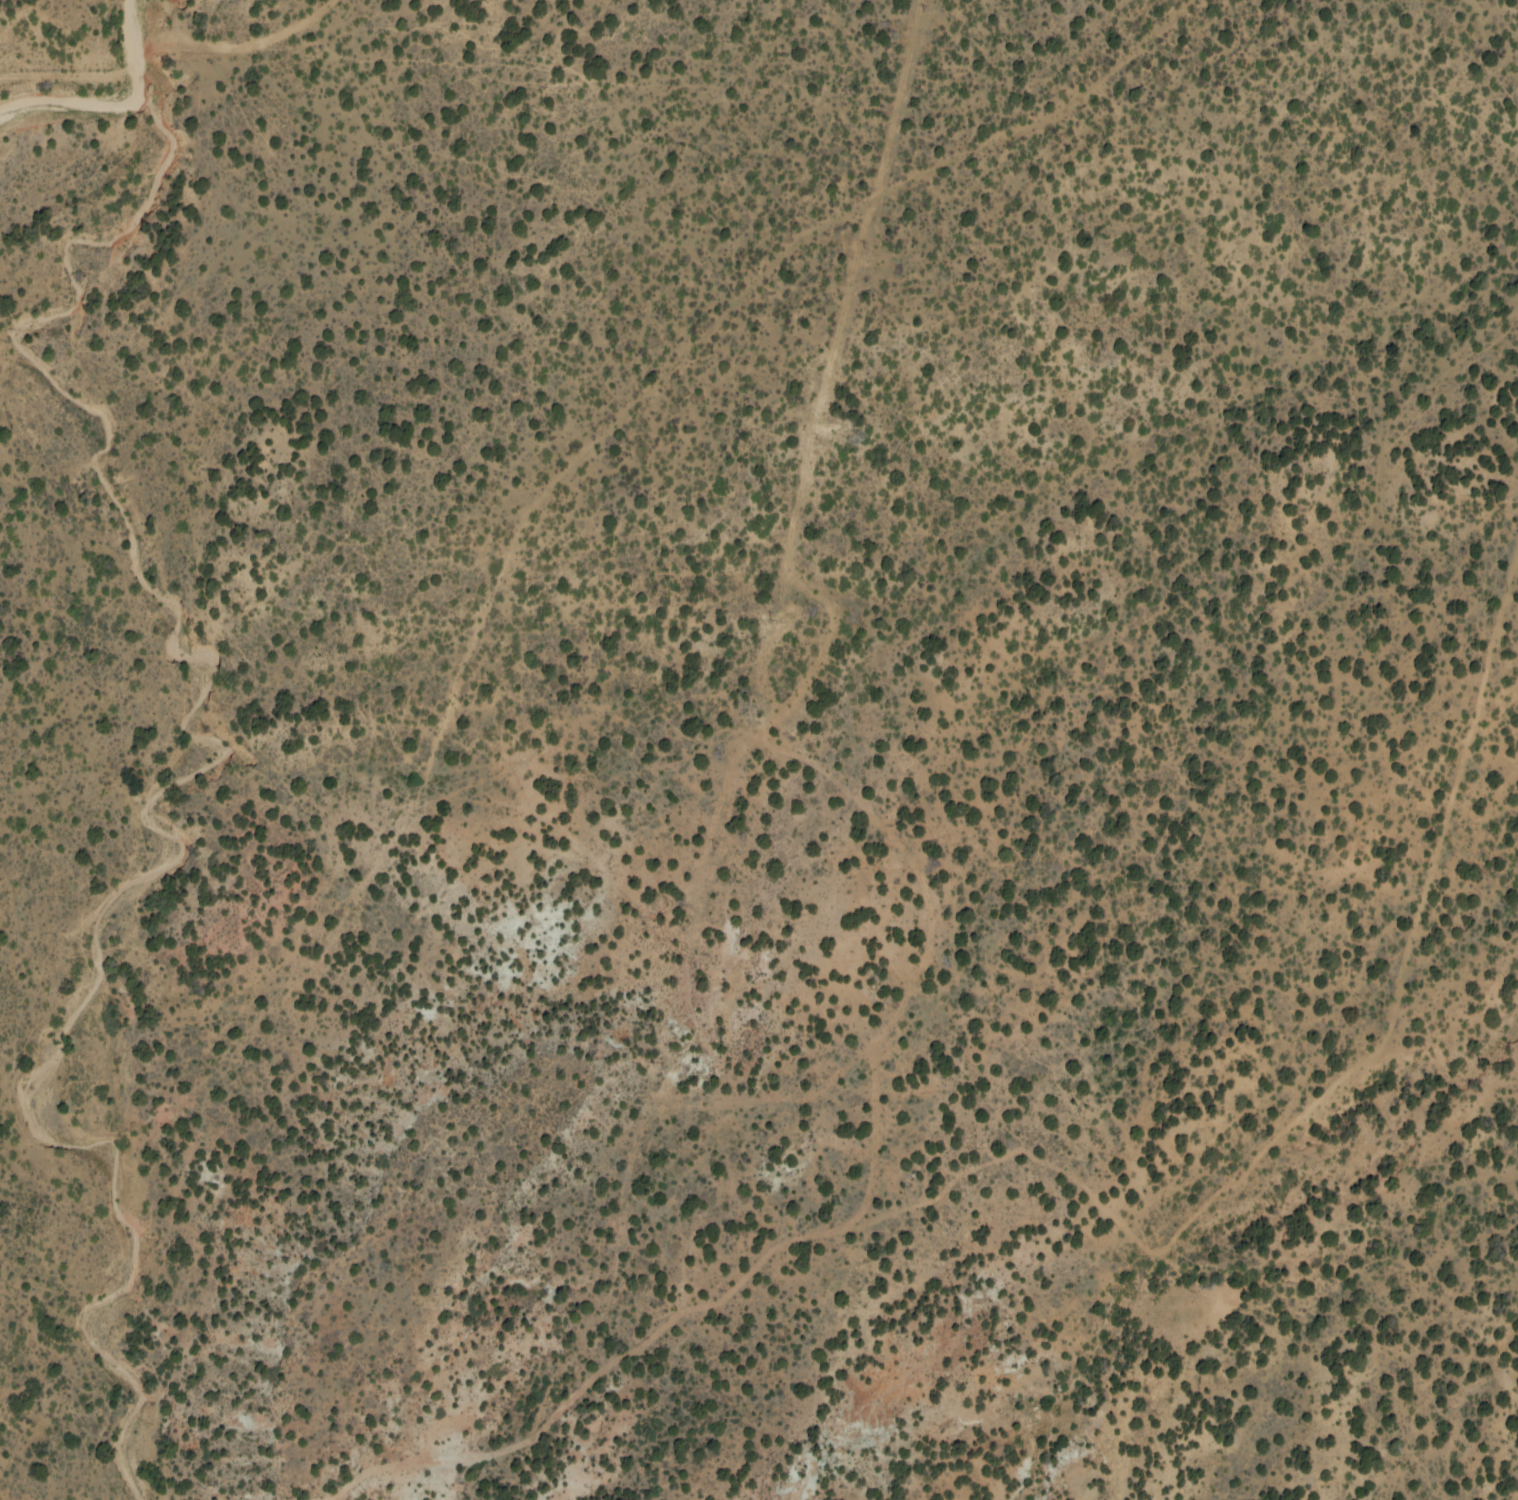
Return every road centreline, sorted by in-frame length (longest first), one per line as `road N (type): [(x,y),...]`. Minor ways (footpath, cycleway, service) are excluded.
road 1 (track): [(1190,0),(1086,92),(802,236),(534,498),(465,653),(421,780),(330,945),(160,1124),(194,1237),(180,1295),(185,1462),(207,1493),(223,1499),(281,1499)]
road 2 (track): [(1517,548),(1478,714),(1379,1047),(1155,1254),(1082,1185),(1044,1163),(1003,1157),(975,1166),(917,1206),(765,1255),(705,1307),(675,1315),(596,1370),(512,1443),(368,1472),(330,1499)]

